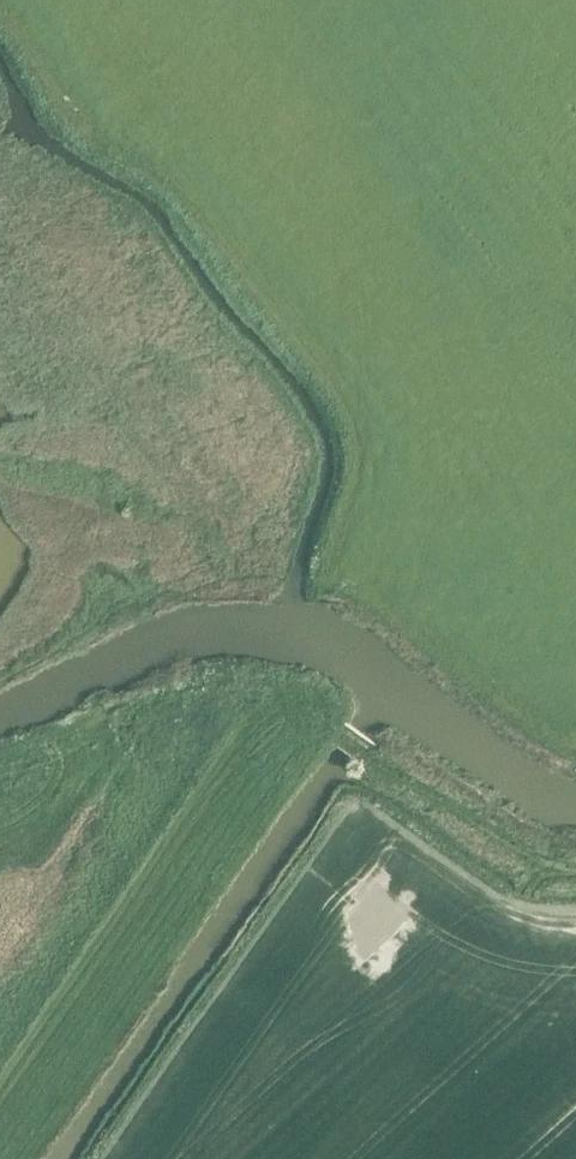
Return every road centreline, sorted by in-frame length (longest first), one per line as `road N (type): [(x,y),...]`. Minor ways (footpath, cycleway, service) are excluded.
road 1 (track): [(575,873),(542,868),(318,725),(288,725),(220,793),(126,912),(0,1105)]

